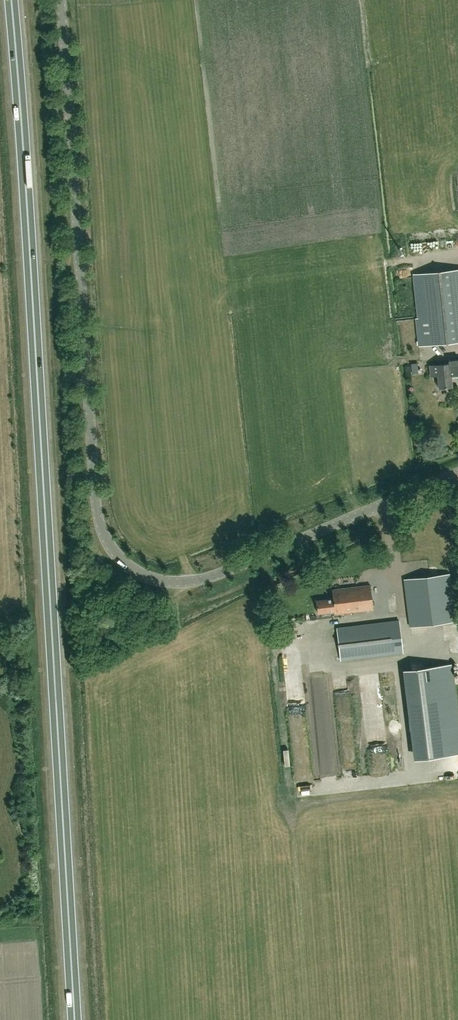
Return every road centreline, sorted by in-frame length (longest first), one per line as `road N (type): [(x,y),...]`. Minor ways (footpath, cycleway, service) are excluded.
road 1 (trunk): [(75,1019),(11,0)]
road 2 (unclassified): [(457,473),(190,582),(145,575),(118,555),(101,497),(60,0)]

